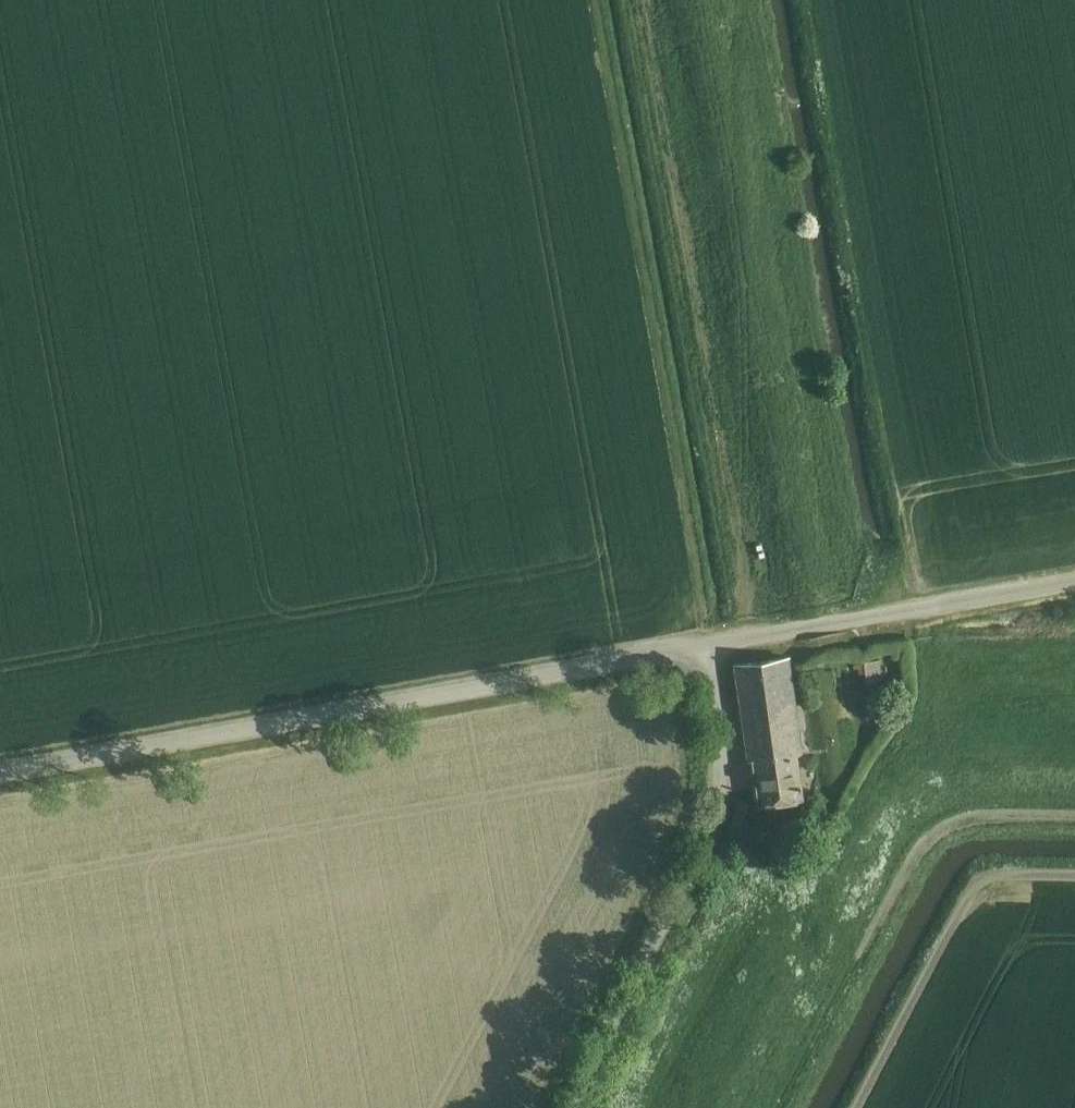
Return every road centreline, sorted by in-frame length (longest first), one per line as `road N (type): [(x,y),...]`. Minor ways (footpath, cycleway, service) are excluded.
road 1 (unclassified): [(0,773),(707,646)]
road 2 (unclassified): [(571,1107),(717,828),(728,770),(707,646)]
road 3 (unclassified): [(707,646),(1074,581)]

